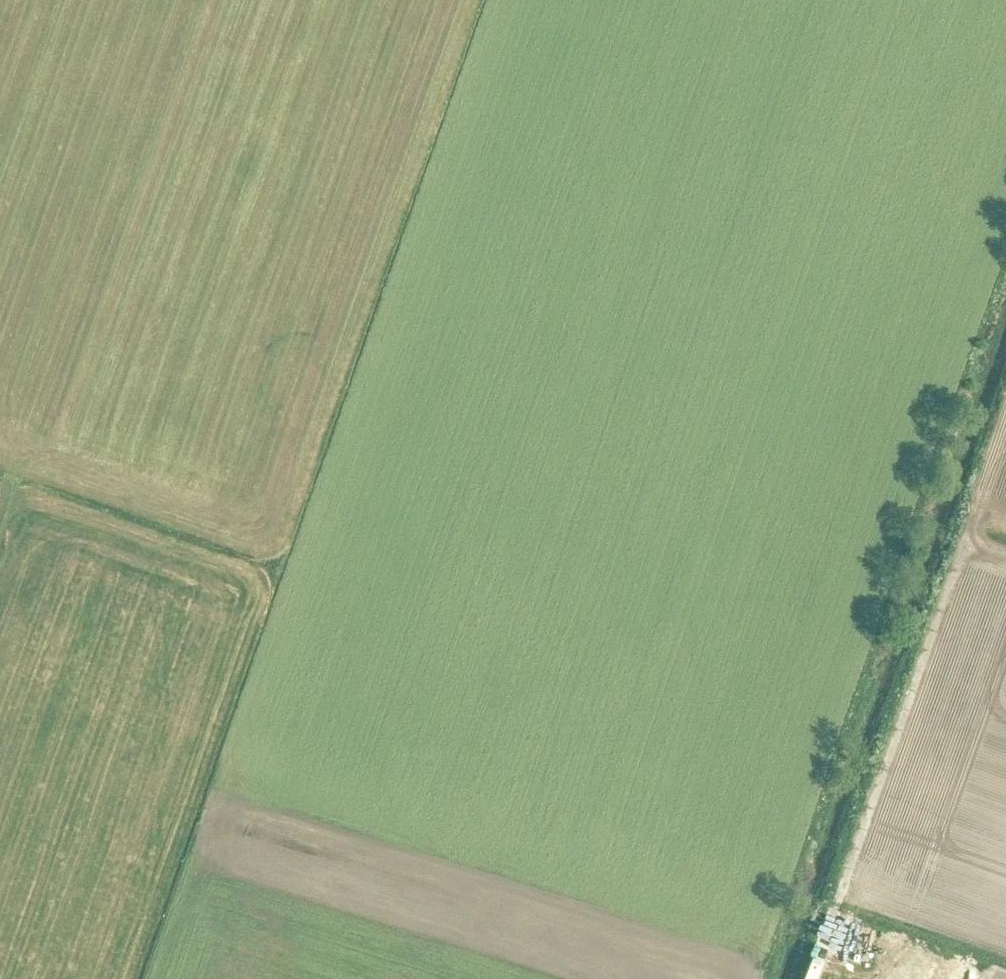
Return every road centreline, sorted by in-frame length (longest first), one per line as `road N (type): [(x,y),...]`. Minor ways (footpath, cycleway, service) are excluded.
road 1 (track): [(827,922),(1005,422)]

